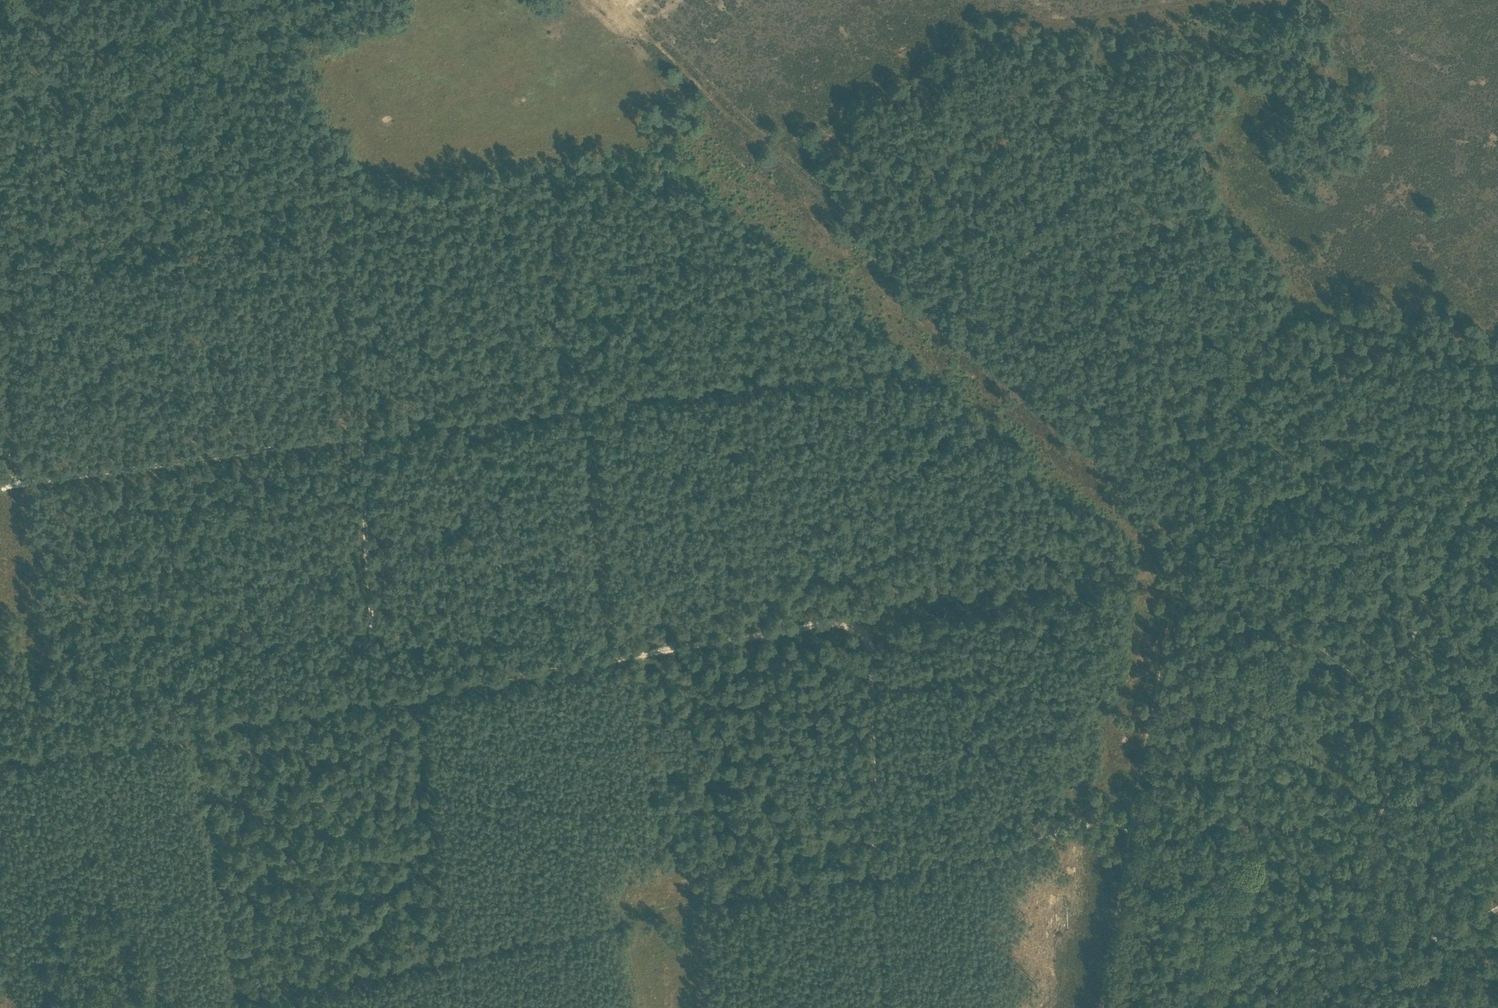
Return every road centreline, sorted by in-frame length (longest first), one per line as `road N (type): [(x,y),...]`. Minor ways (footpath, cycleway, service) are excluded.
road 1 (track): [(1177,536),(656,44),(611,28),(587,0)]
road 2 (track): [(1177,536),(1167,564),(1172,612),(1101,1007)]
road 3 (track): [(1402,704),(1276,618),(1177,536)]
road 4 (track): [(1497,446),(1441,549),(1402,704)]
road 5 (track): [(1343,936),(1441,939),(1497,911)]
road 6 (track): [(1133,823),(1002,847)]

